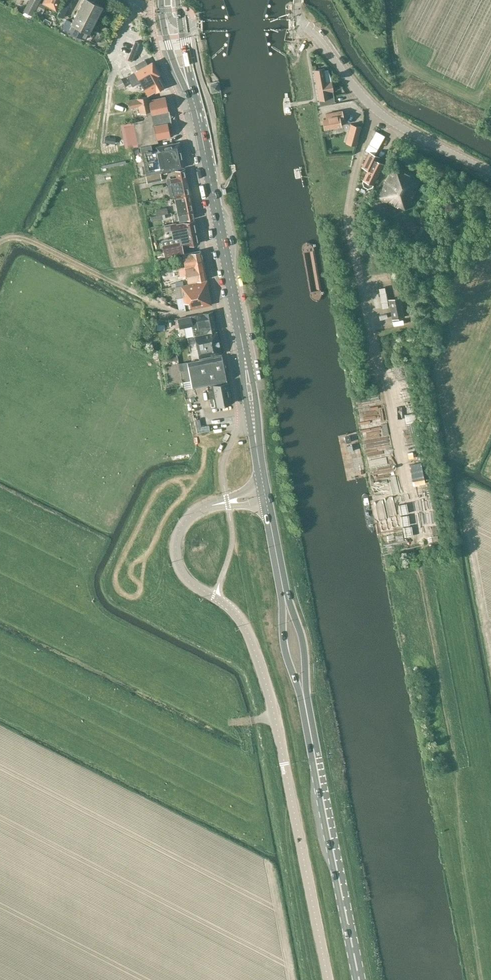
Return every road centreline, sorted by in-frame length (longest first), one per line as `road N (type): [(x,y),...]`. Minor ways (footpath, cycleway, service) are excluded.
road 1 (unclassified): [(328,979),(255,649),(232,609),(187,580),(176,551),(195,513),(265,495)]
road 2 (primary): [(359,979),(305,700)]
road 3 (primary): [(244,348),(189,88)]
road 4 (tertiary): [(490,172),(375,110),(315,35),(297,25)]
road 5 (track): [(130,290),(27,240),(0,243)]

